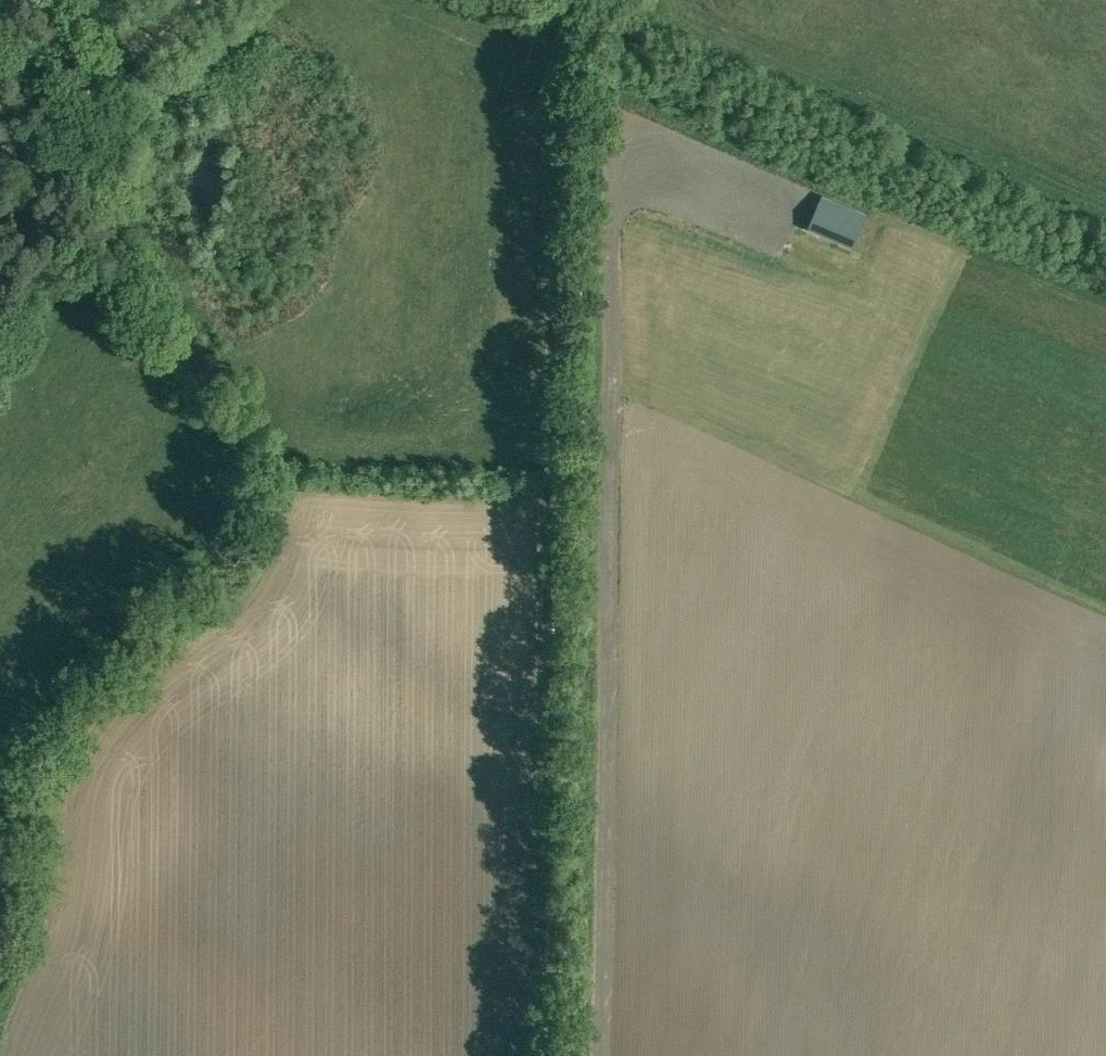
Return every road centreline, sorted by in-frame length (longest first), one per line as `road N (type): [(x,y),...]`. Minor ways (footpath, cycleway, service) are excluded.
road 1 (track): [(0,155),(187,0)]

